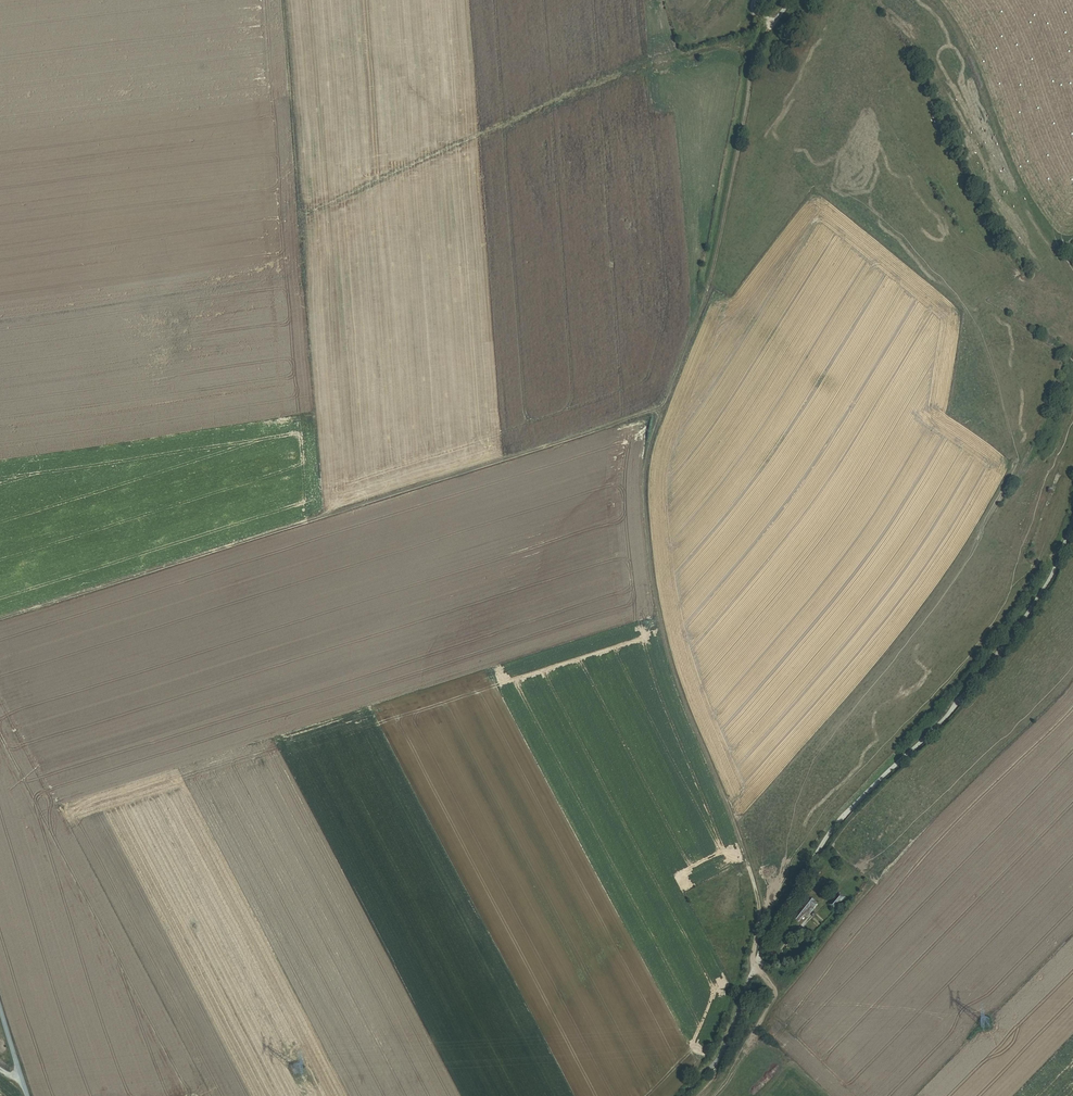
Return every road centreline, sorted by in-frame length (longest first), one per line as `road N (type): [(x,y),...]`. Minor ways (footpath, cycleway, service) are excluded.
road 1 (track): [(758,969),(751,958),(758,903),(666,653),(642,467),(706,291),(758,50),(791,0)]
road 2 (track): [(0,619),(664,405)]
road 3 (unclassified): [(1072,526),(1049,584),(998,656),(846,811),(782,910),(716,1063),(685,1095)]

